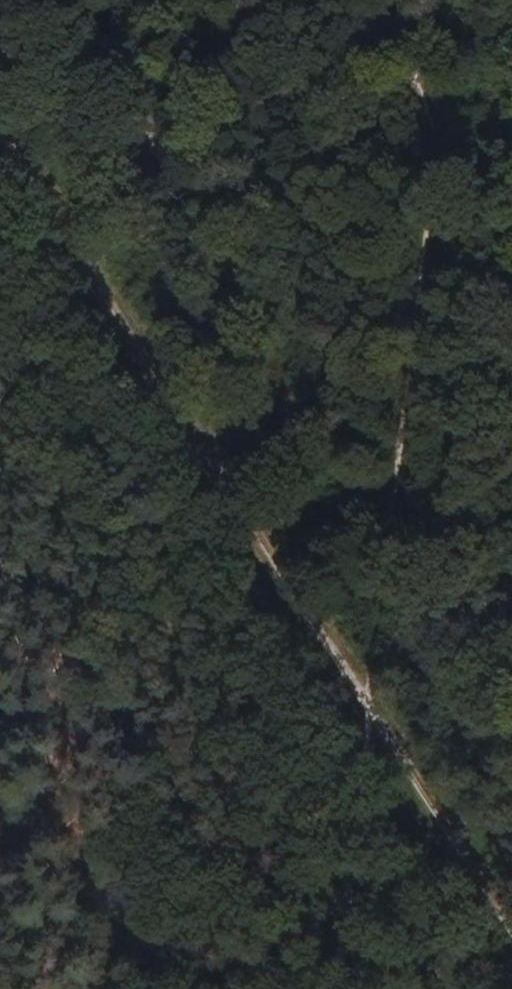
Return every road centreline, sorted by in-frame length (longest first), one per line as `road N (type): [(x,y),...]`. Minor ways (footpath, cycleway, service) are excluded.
road 1 (track): [(511,943),(0,135)]

